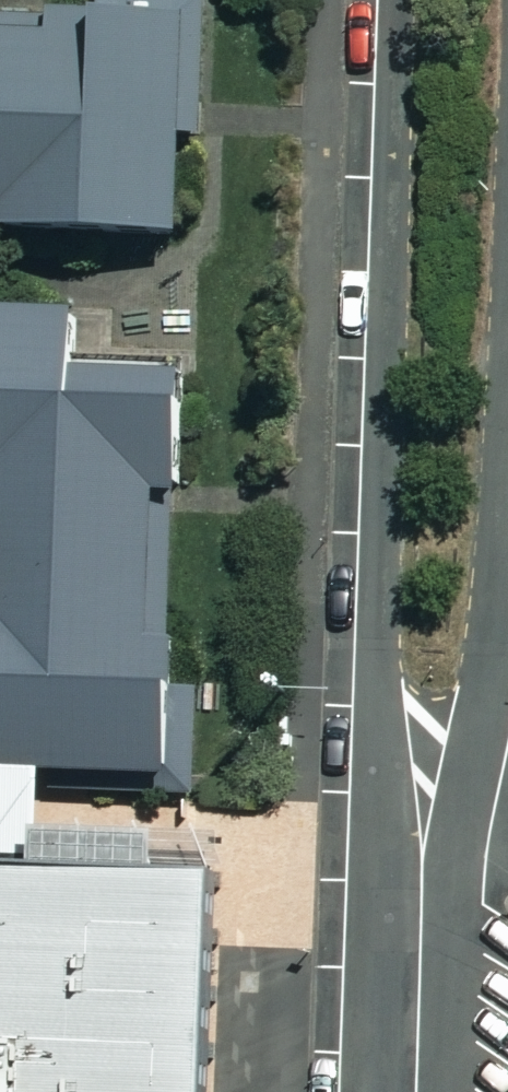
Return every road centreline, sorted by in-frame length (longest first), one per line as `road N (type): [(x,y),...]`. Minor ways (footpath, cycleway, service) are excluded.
road 1 (residential): [(420,967),(388,802),(379,651),(394,0)]
road 2 (residential): [(507,517),(466,807),(420,967)]
road 3 (residential): [(415,1091),(420,967)]

